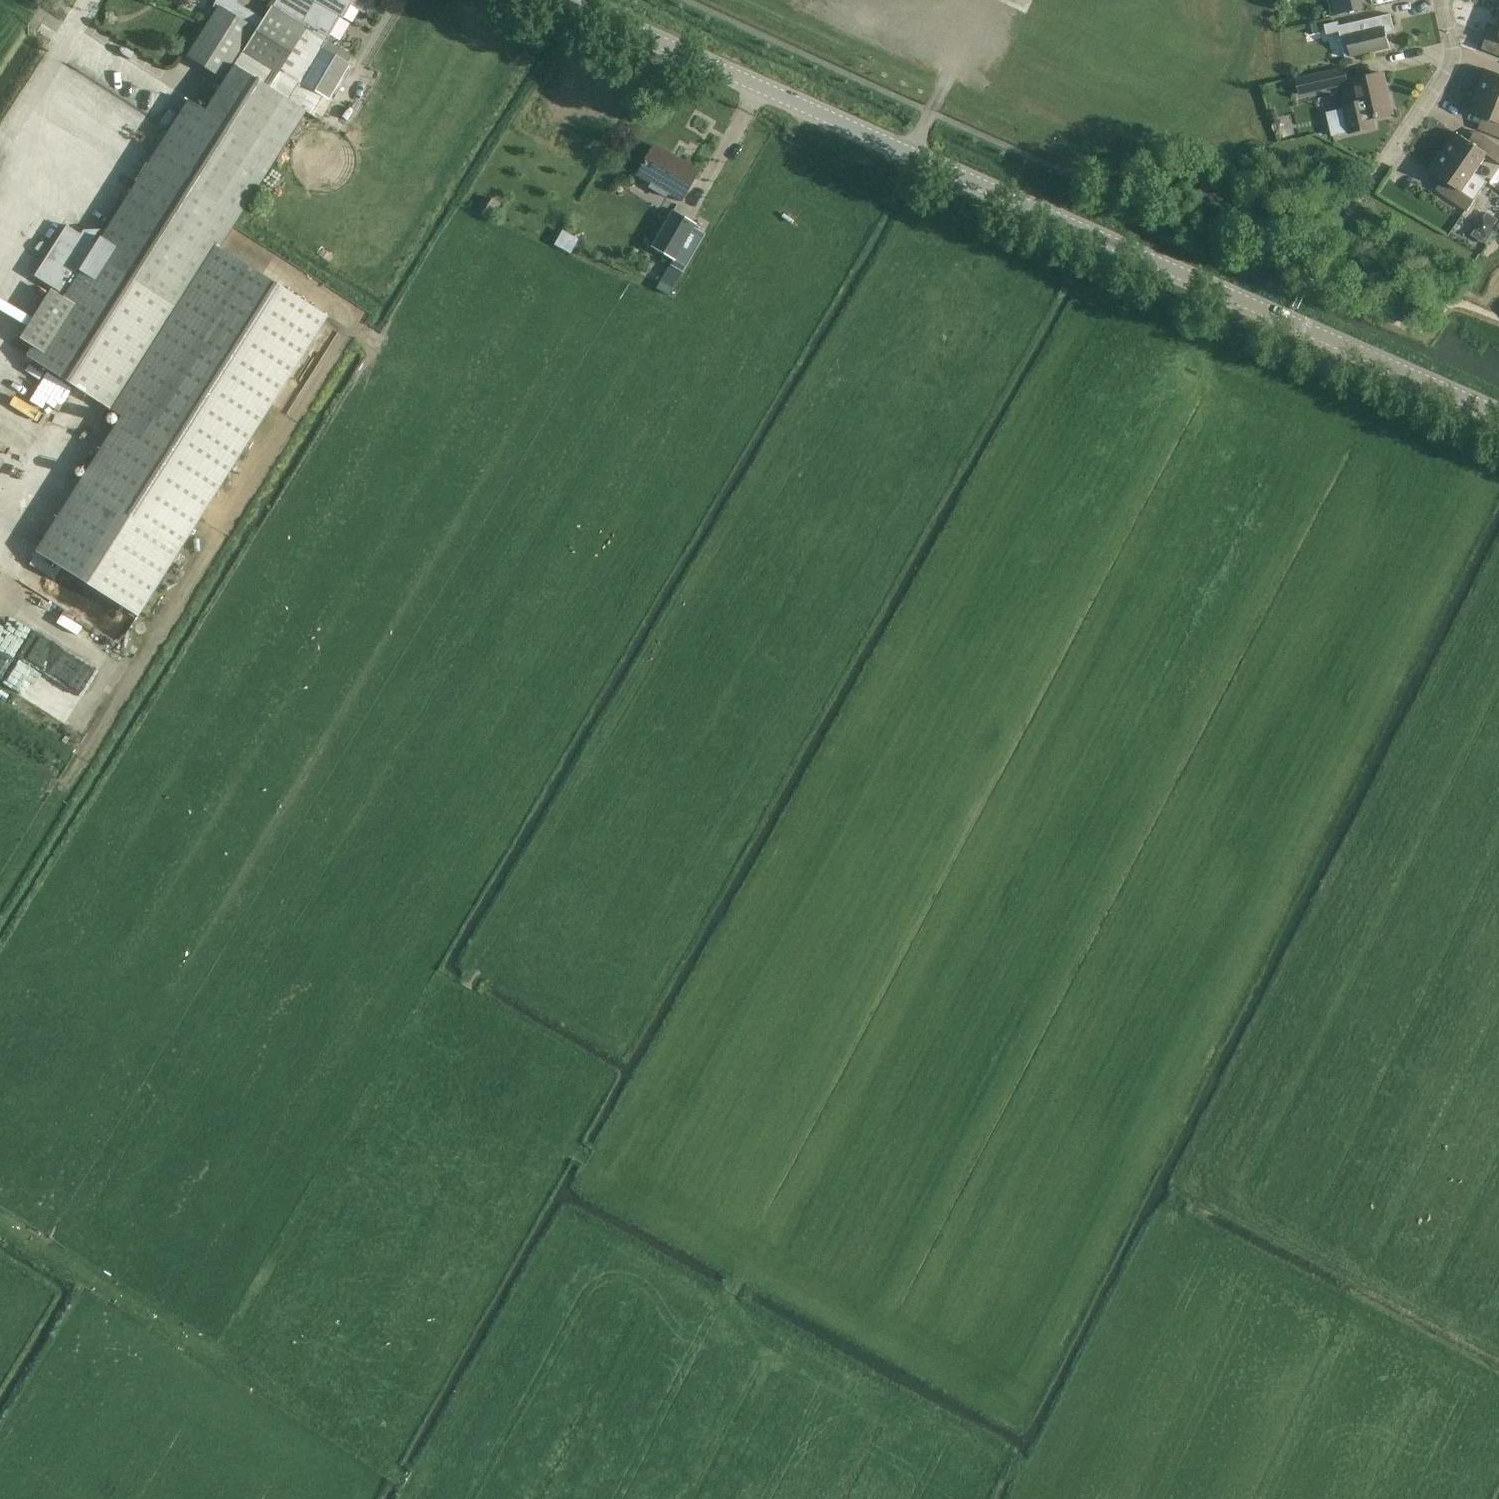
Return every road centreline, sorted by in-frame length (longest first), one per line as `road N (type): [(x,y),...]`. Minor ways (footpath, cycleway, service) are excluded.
road 1 (tertiary): [(1498,415),(569,0)]
road 2 (residential): [(1381,167),(1450,69),(1442,0)]

